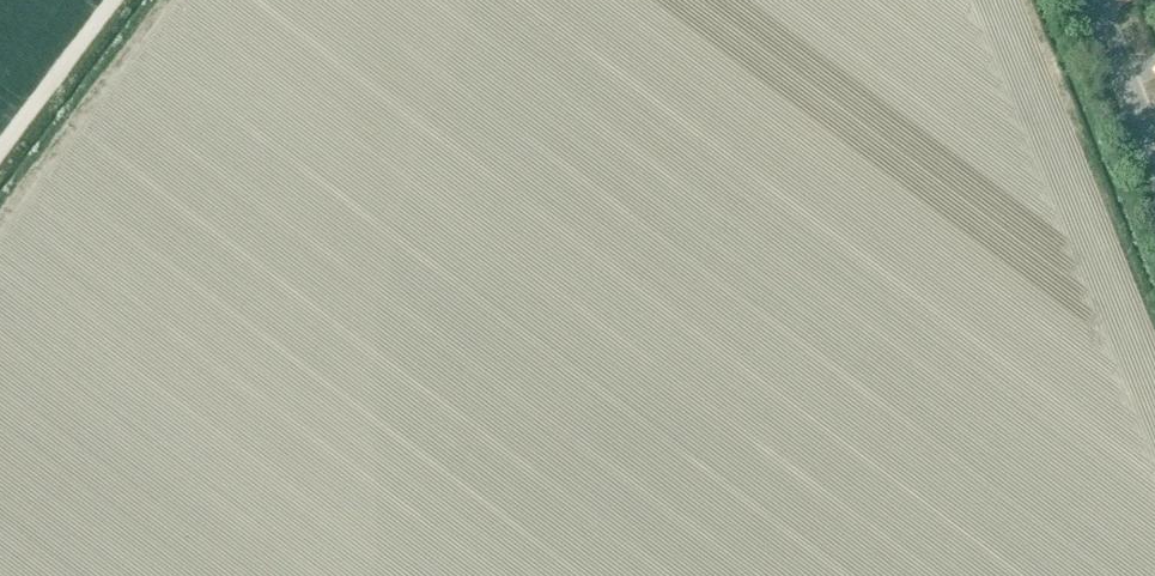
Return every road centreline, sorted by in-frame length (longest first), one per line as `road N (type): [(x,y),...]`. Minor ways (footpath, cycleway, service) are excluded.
road 1 (unclassified): [(1154,170),(1088,0)]

